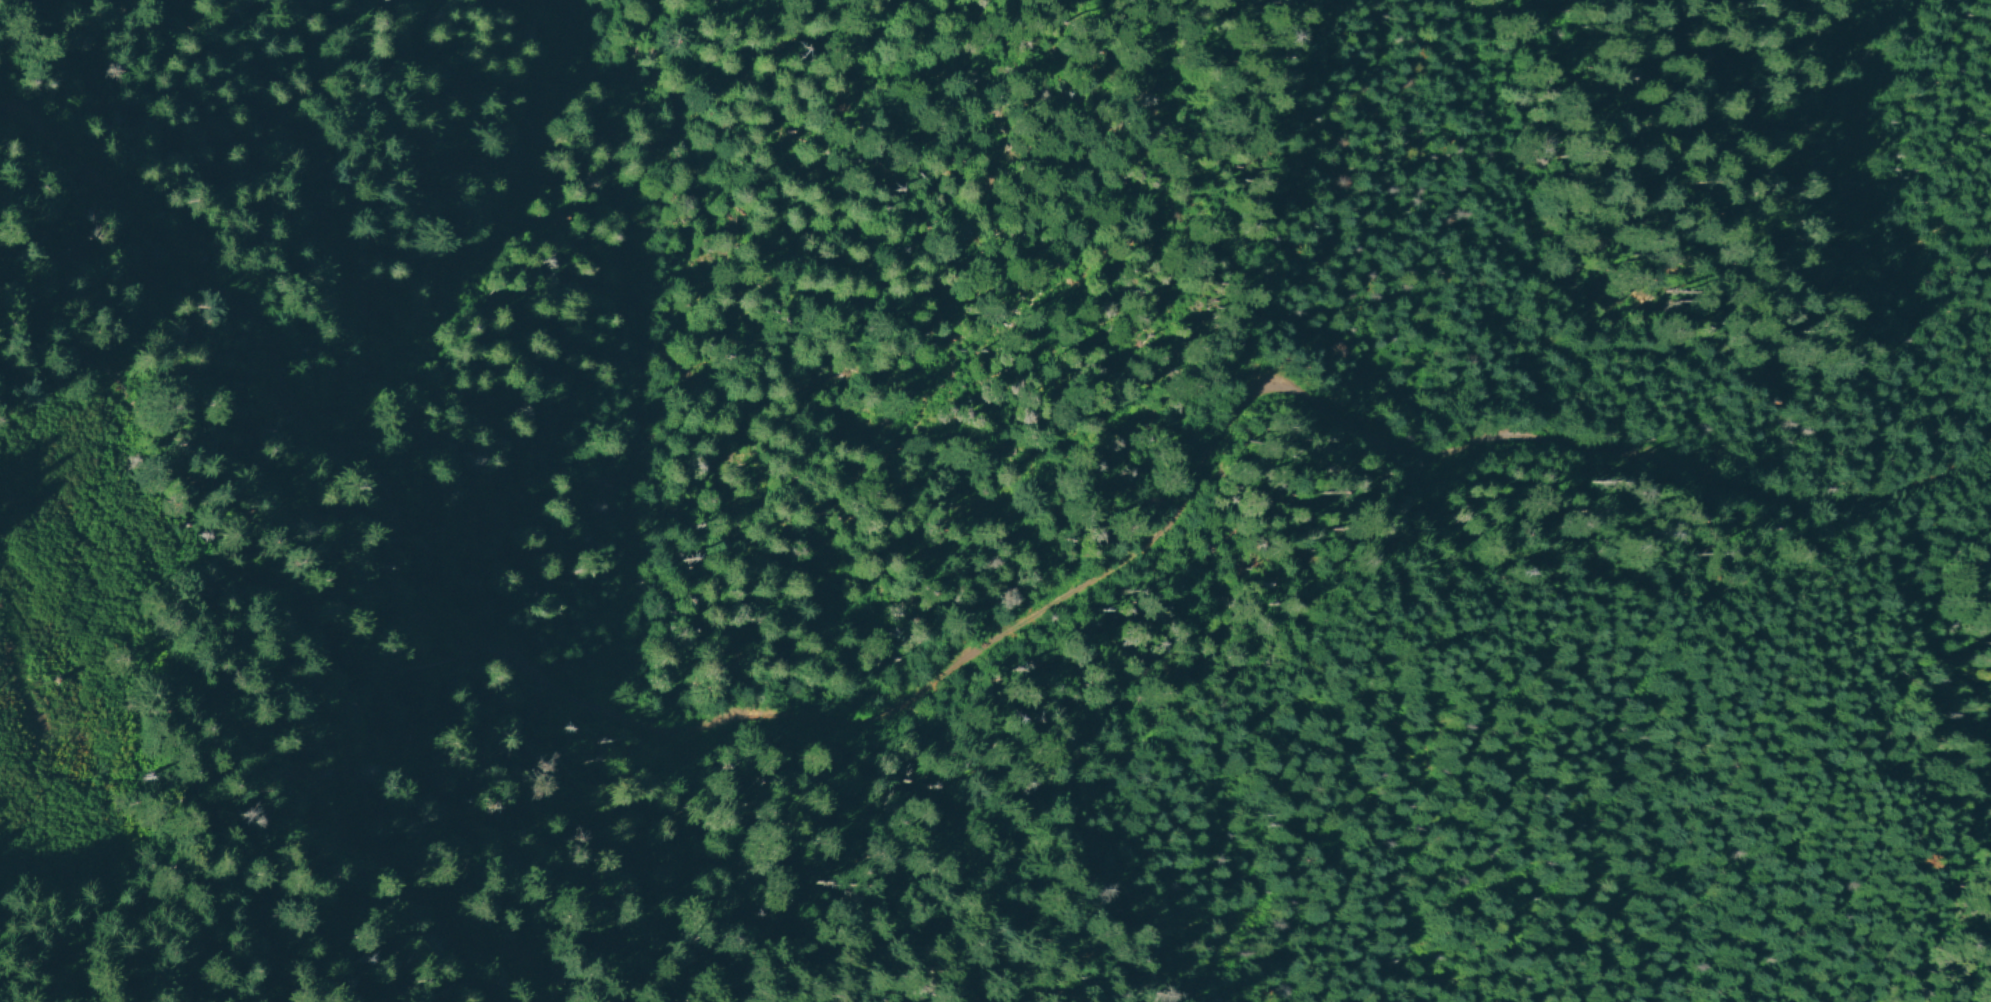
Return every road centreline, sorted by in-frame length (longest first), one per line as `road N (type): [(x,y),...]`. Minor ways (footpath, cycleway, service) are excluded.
road 1 (track): [(1976,435),(1929,474),(1813,506),(1761,500),(1581,448),(1513,442),(1415,452),(1345,436),(1261,392),(1237,394),(1199,414),(1105,538),(997,648),(927,694),(849,720),(619,724),(565,706),(495,656),(437,584),(267,326),(183,264),(33,118),(0,103)]
road 2 (track): [(1976,435),(1861,451),(1809,445),(1754,424),(1693,371),(1594,347)]

